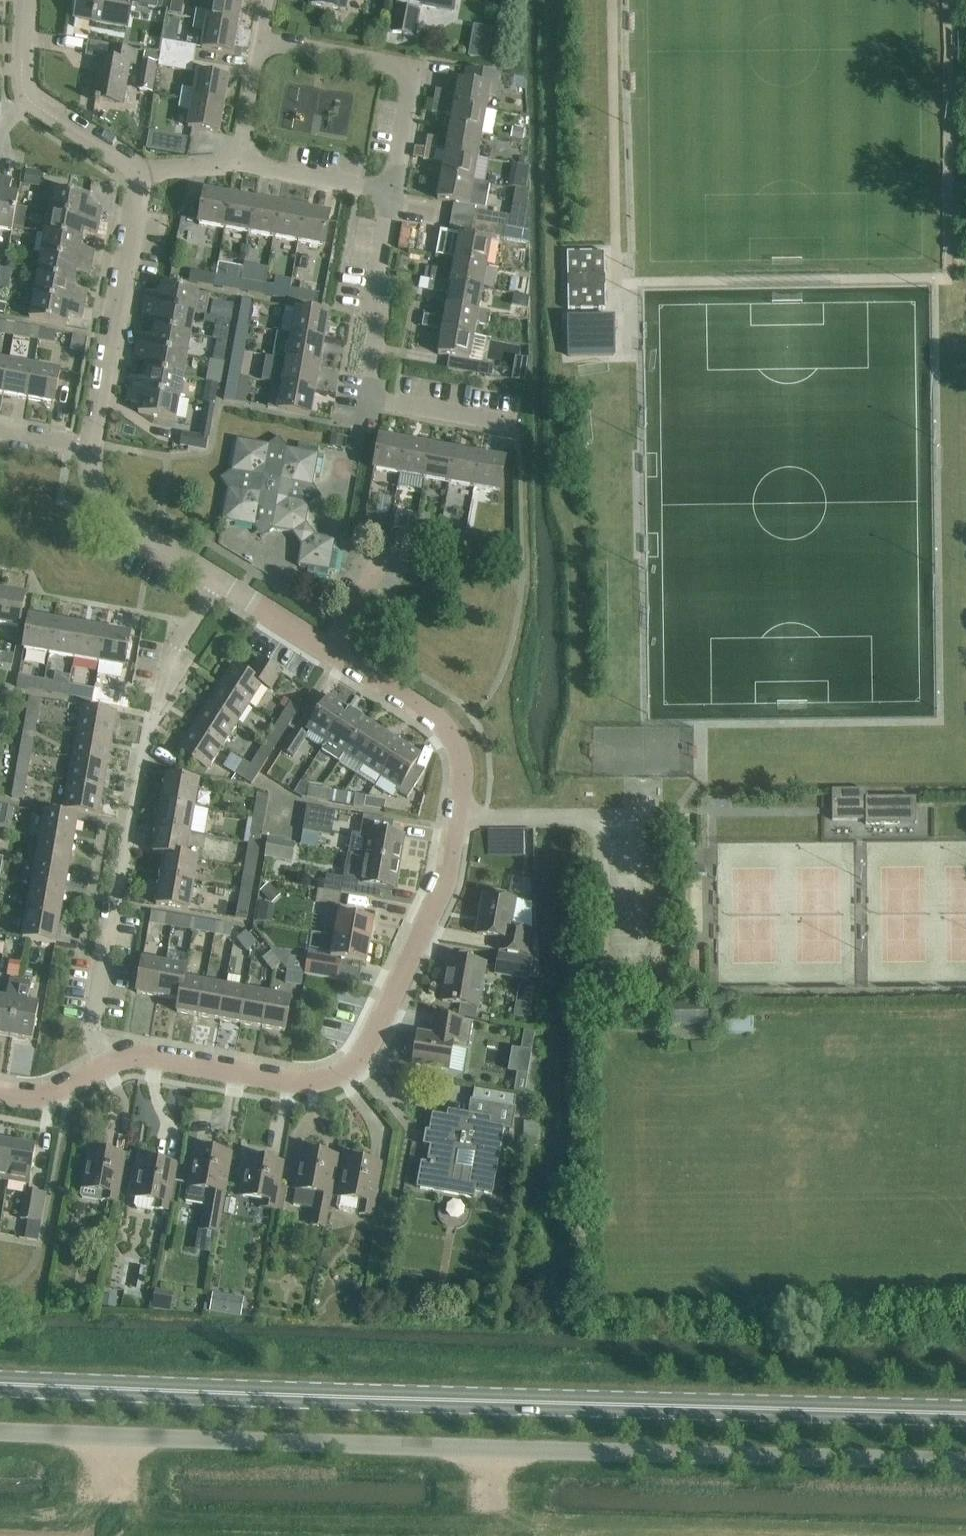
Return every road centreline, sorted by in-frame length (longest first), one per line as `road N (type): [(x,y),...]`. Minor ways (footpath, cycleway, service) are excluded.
road 1 (residential): [(0,1096),(60,1087),(126,1055),(286,1082),(323,1081),(351,1068),(443,886),(456,830),(462,765),(437,717),(137,538),(92,487),(92,447),(136,217),(135,171)]
road 2 (primary): [(965,1417),(0,1388)]
road 3 (unclassified): [(965,1454),(0,1426)]
road 4 (residential): [(517,428),(365,400),(395,191)]
road 5 (residential): [(395,191),(412,67),(262,39)]
road 6 (residential): [(135,171),(28,99),(21,62),(26,0)]
road 7 (residential): [(116,905),(155,715)]
road 8 (residential): [(395,191),(239,162)]
road 9 (residential): [(239,162),(262,39)]

